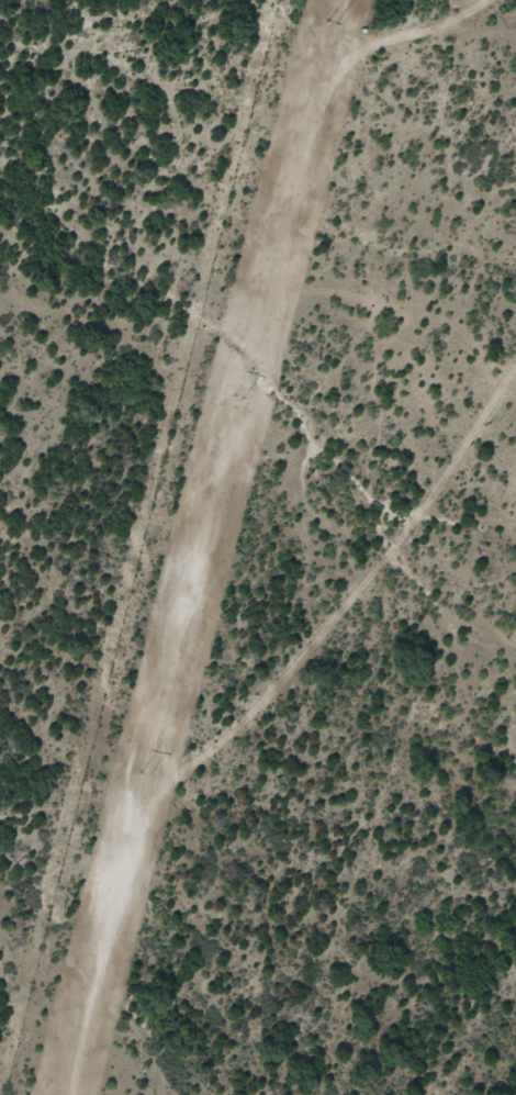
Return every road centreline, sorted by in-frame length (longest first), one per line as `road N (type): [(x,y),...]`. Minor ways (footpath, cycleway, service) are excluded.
road 1 (residential): [(69,1094),(274,280),(323,55),(485,0)]
road 2 (residential): [(136,809),(350,594),(489,424),(515,356)]

